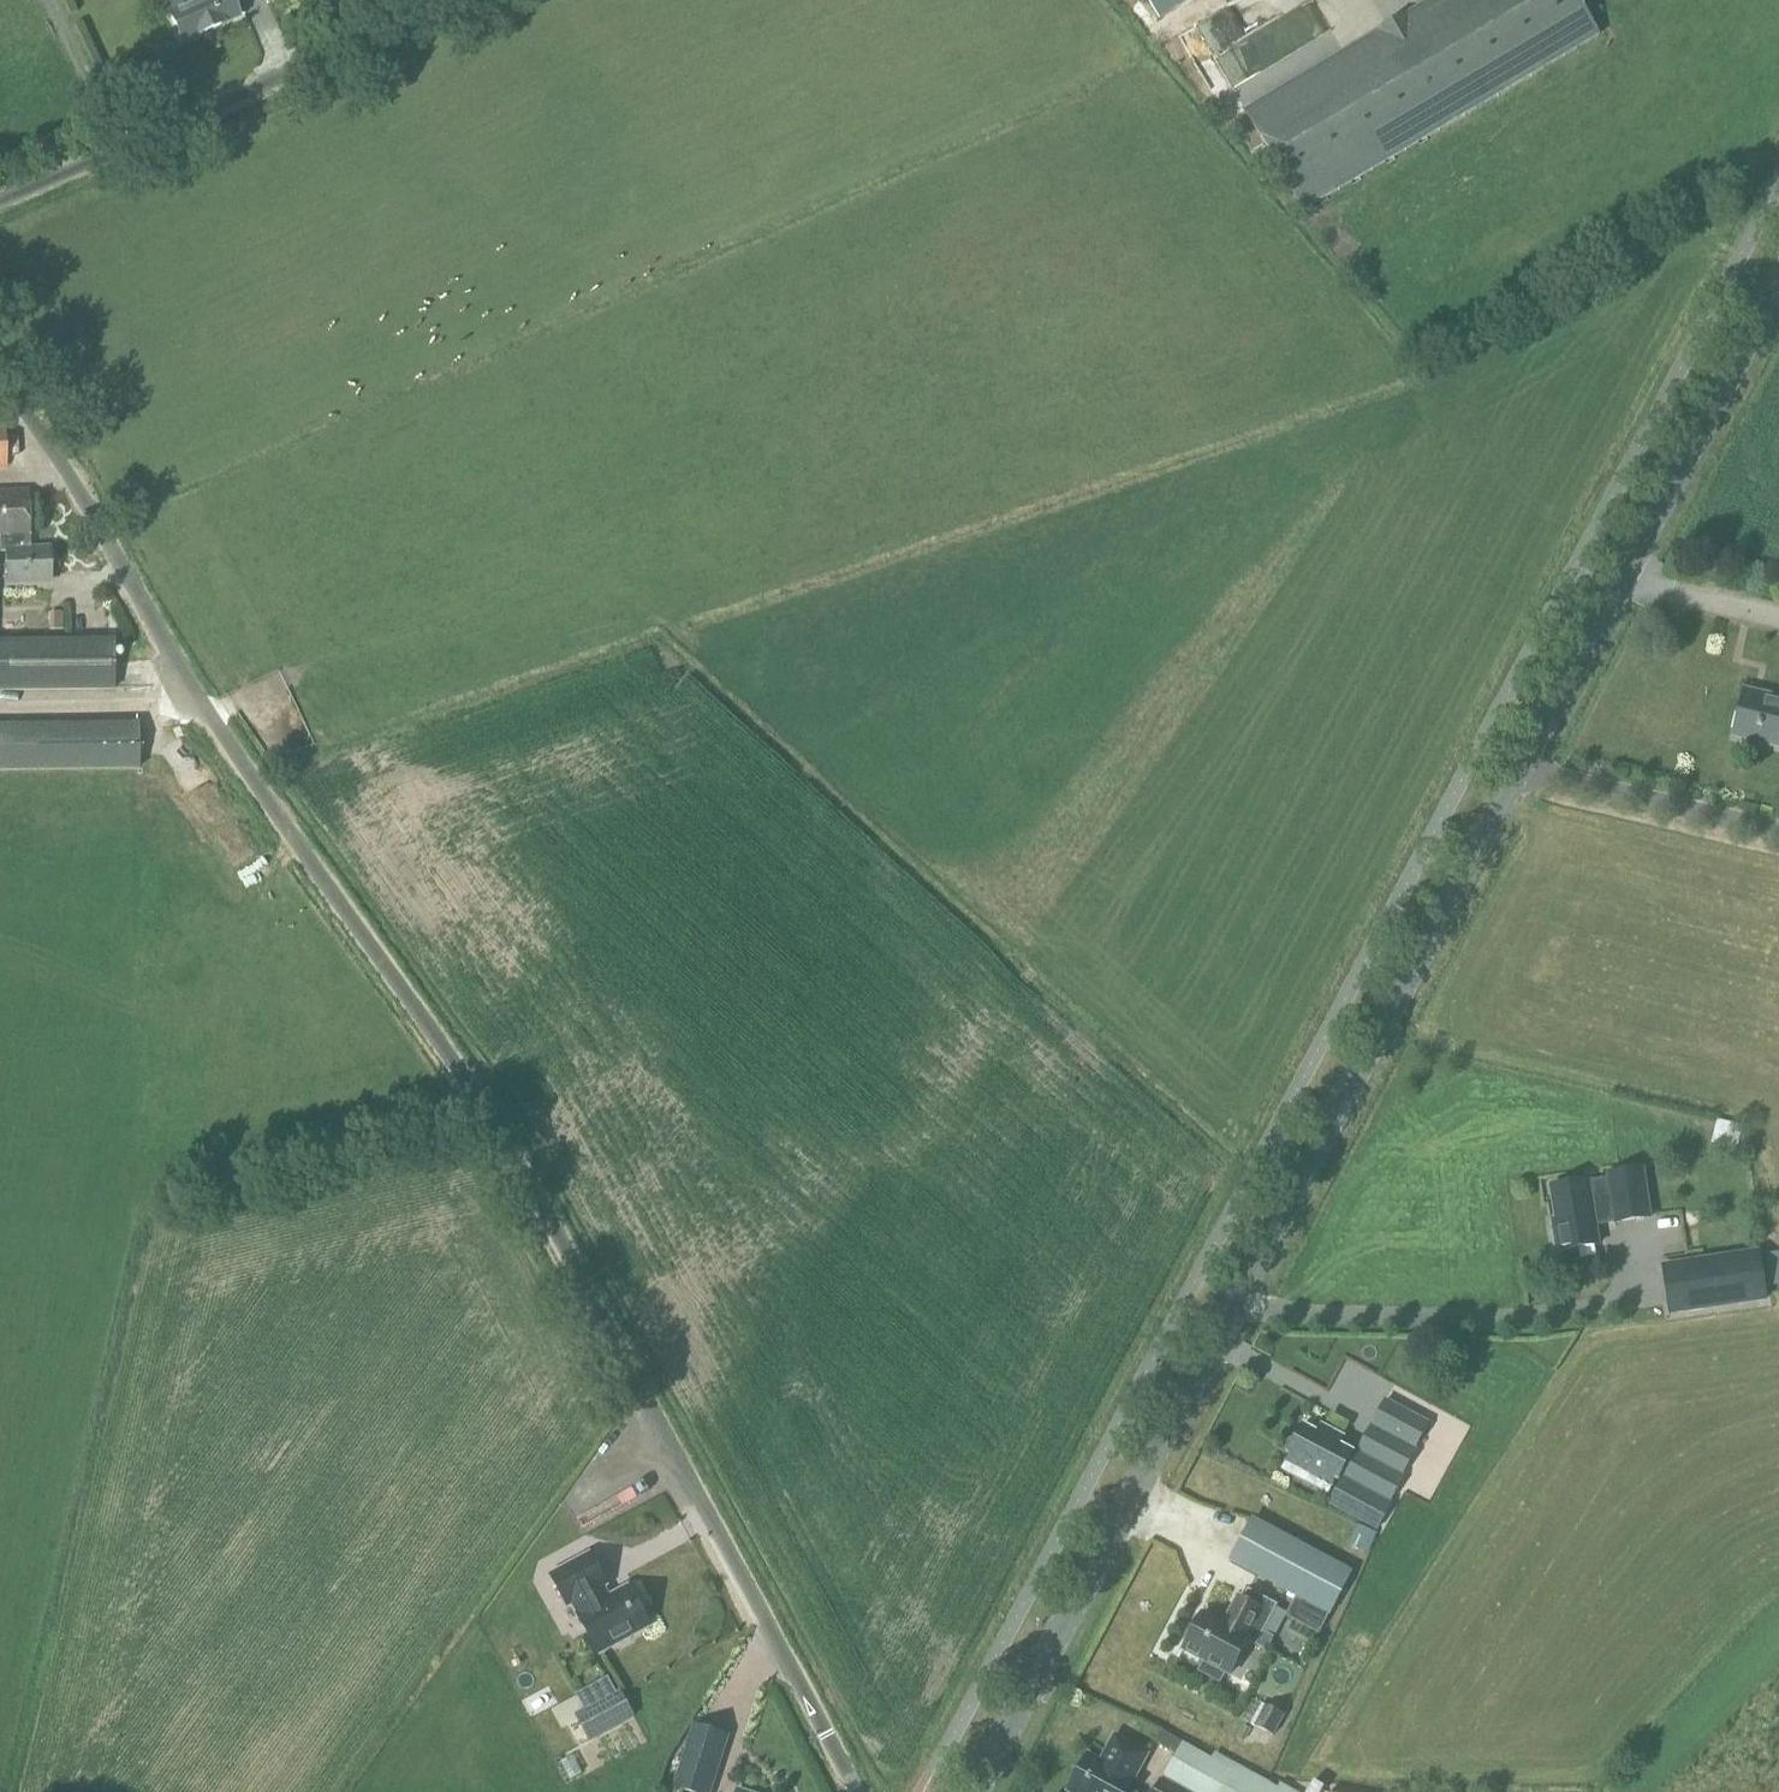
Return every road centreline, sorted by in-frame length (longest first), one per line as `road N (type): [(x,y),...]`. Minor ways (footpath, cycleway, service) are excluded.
road 1 (secondary): [(978,1791),(1778,280)]
road 2 (unclassified): [(855,1791),(505,1140),(186,675),(0,374)]
road 3 (unclassified): [(0,198),(446,0)]

